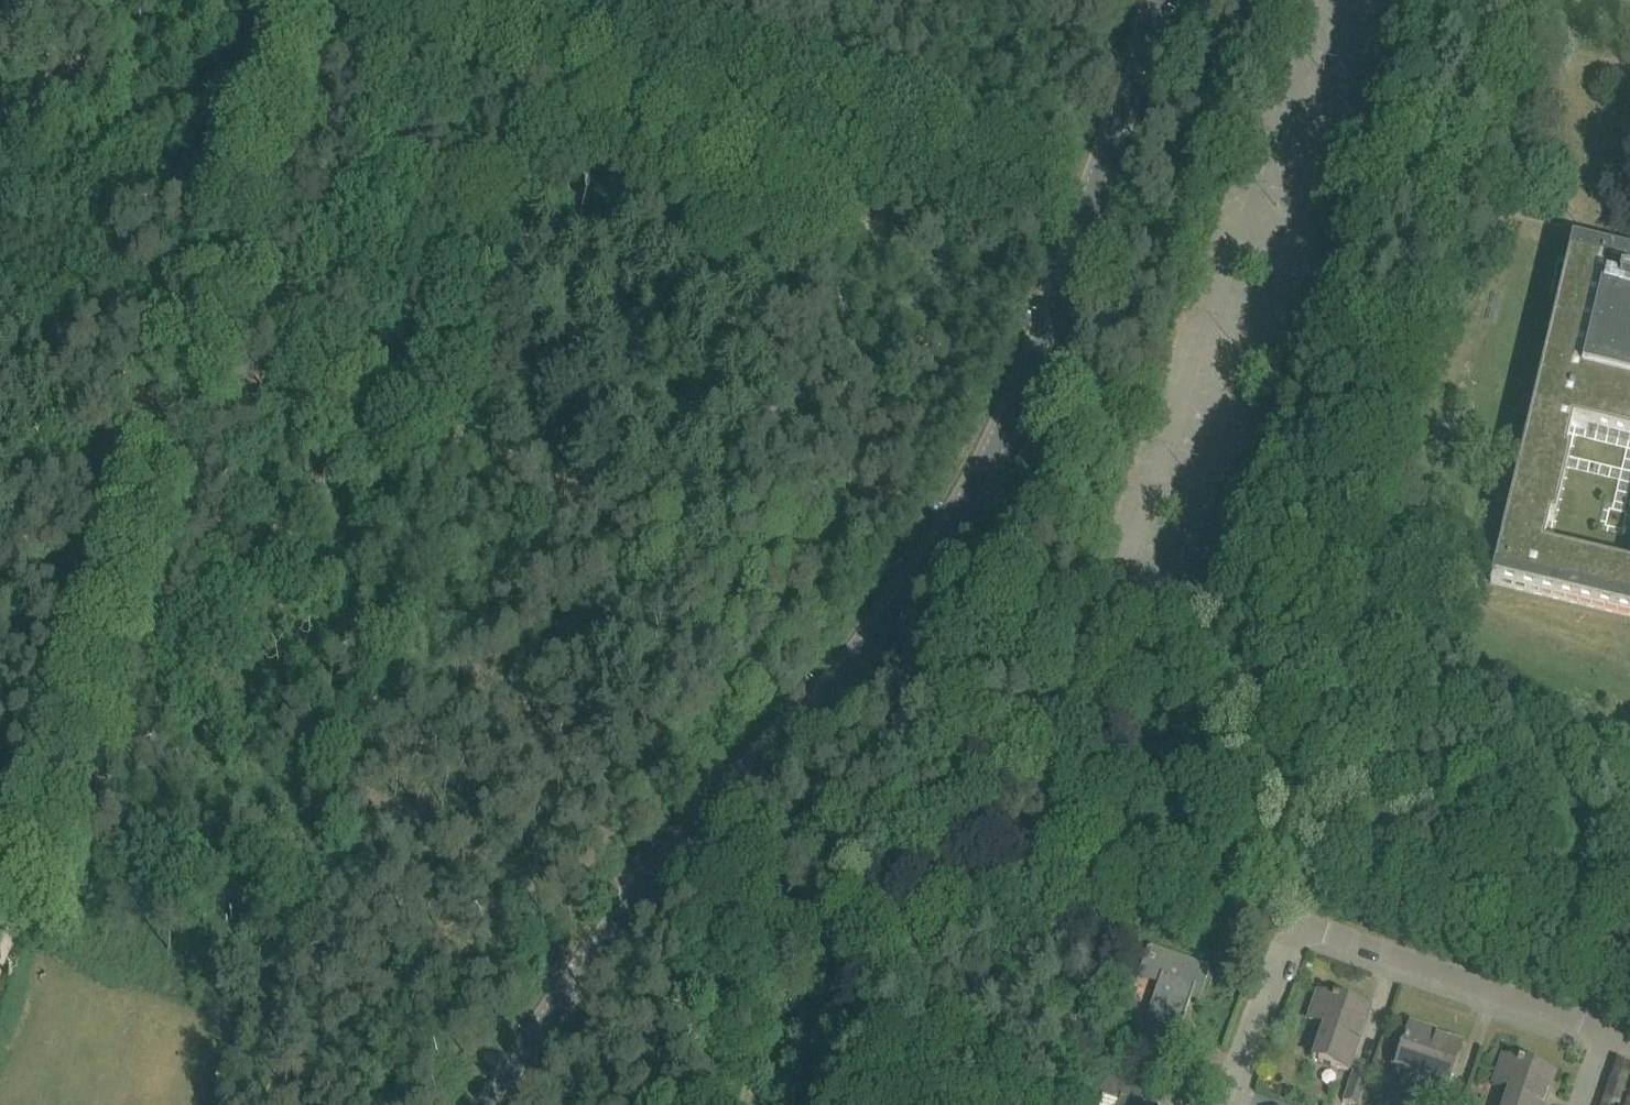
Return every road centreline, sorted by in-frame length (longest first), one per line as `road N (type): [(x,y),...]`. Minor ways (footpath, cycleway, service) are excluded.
road 1 (unclassified): [(492,1104),(614,929),(874,628),(945,536),(1000,439),(1162,0)]
road 2 (residential): [(1613,1031),(1309,931)]
road 3 (residential): [(1227,1104),(1284,942),(1309,931)]

